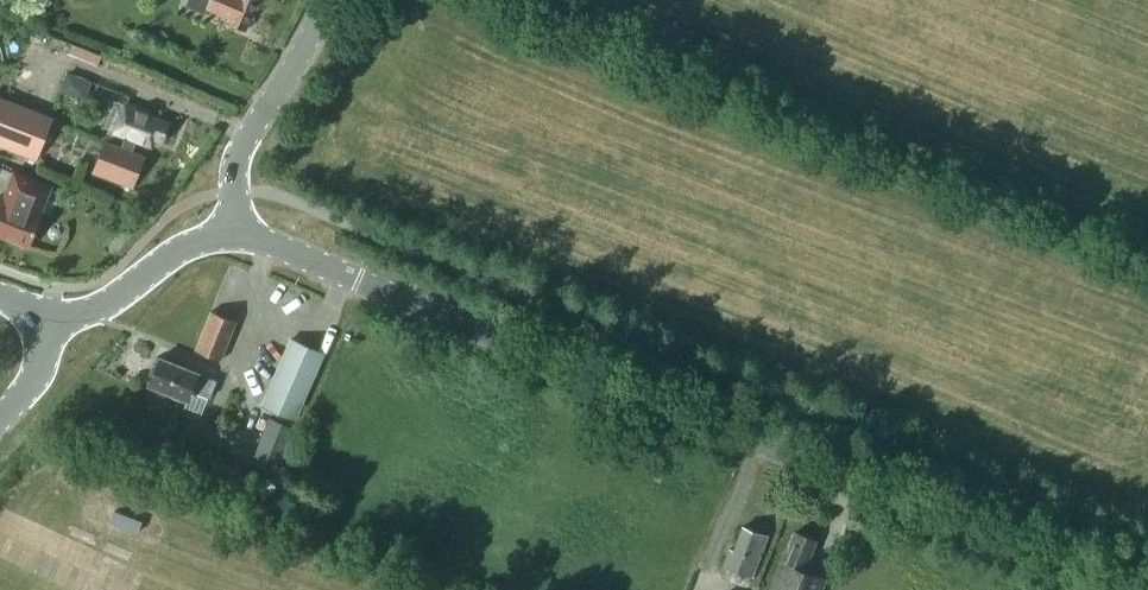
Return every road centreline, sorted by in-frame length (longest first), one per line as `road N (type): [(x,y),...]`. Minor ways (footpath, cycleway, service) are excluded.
road 1 (tertiary): [(1140,589),(361,278),(238,237)]
road 2 (tertiary): [(331,0),(241,154),(238,237)]
road 3 (tertiary): [(53,318),(103,309),(176,254),(238,237)]

